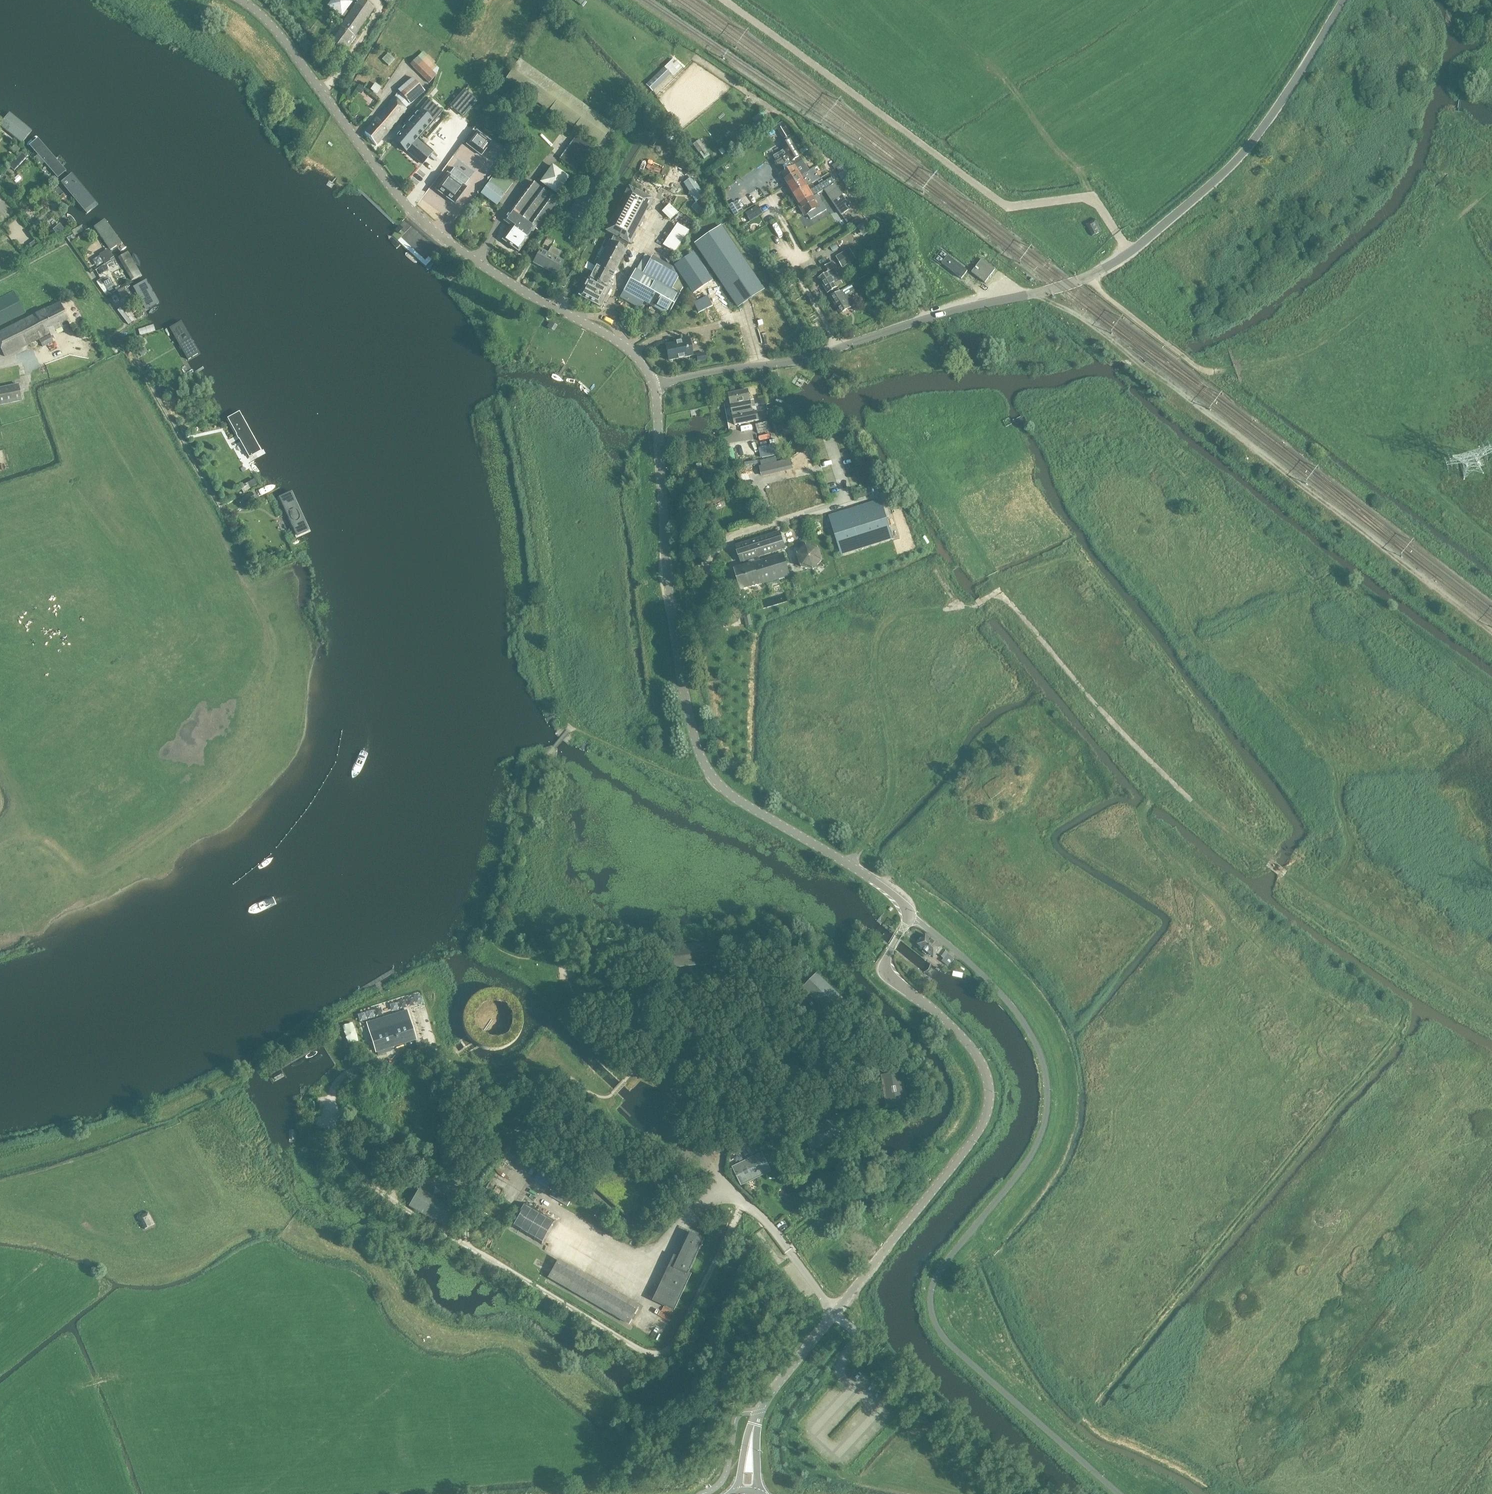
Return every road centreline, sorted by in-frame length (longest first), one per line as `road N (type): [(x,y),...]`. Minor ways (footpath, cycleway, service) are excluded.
road 1 (unclassified): [(1119,1493),(935,1323),(935,1277),(1029,1157),(1047,1094),(1039,1051),(1016,1011),(909,917)]
road 2 (unclassified): [(909,917),(883,883),(734,797),(698,753),(667,571),(655,384)]
road 3 (unclassified): [(759,1410),(985,1117),(988,1084),(975,1053),(885,969),(909,917)]
road 4 (unclassified): [(655,384),(626,347),(512,284),(413,213),(289,47),(242,0)]
road 5 (track): [(1491,633),(1088,322),(1032,293)]
road 6 (unclassified): [(1088,277),(1129,252),(1246,151),(1341,0)]
road 7 (track): [(1491,188),(1332,333),(1274,362),(1235,369)]
road 8 (track): [(919,0),(1004,75),(1062,158),(1080,171),(1089,198)]
road 9 (unclassified): [(1088,277),(838,348)]
road 10 (unclassified): [(838,348),(655,384)]
road 11 (residential): [(838,348),(799,280),(800,252),(777,209)]

